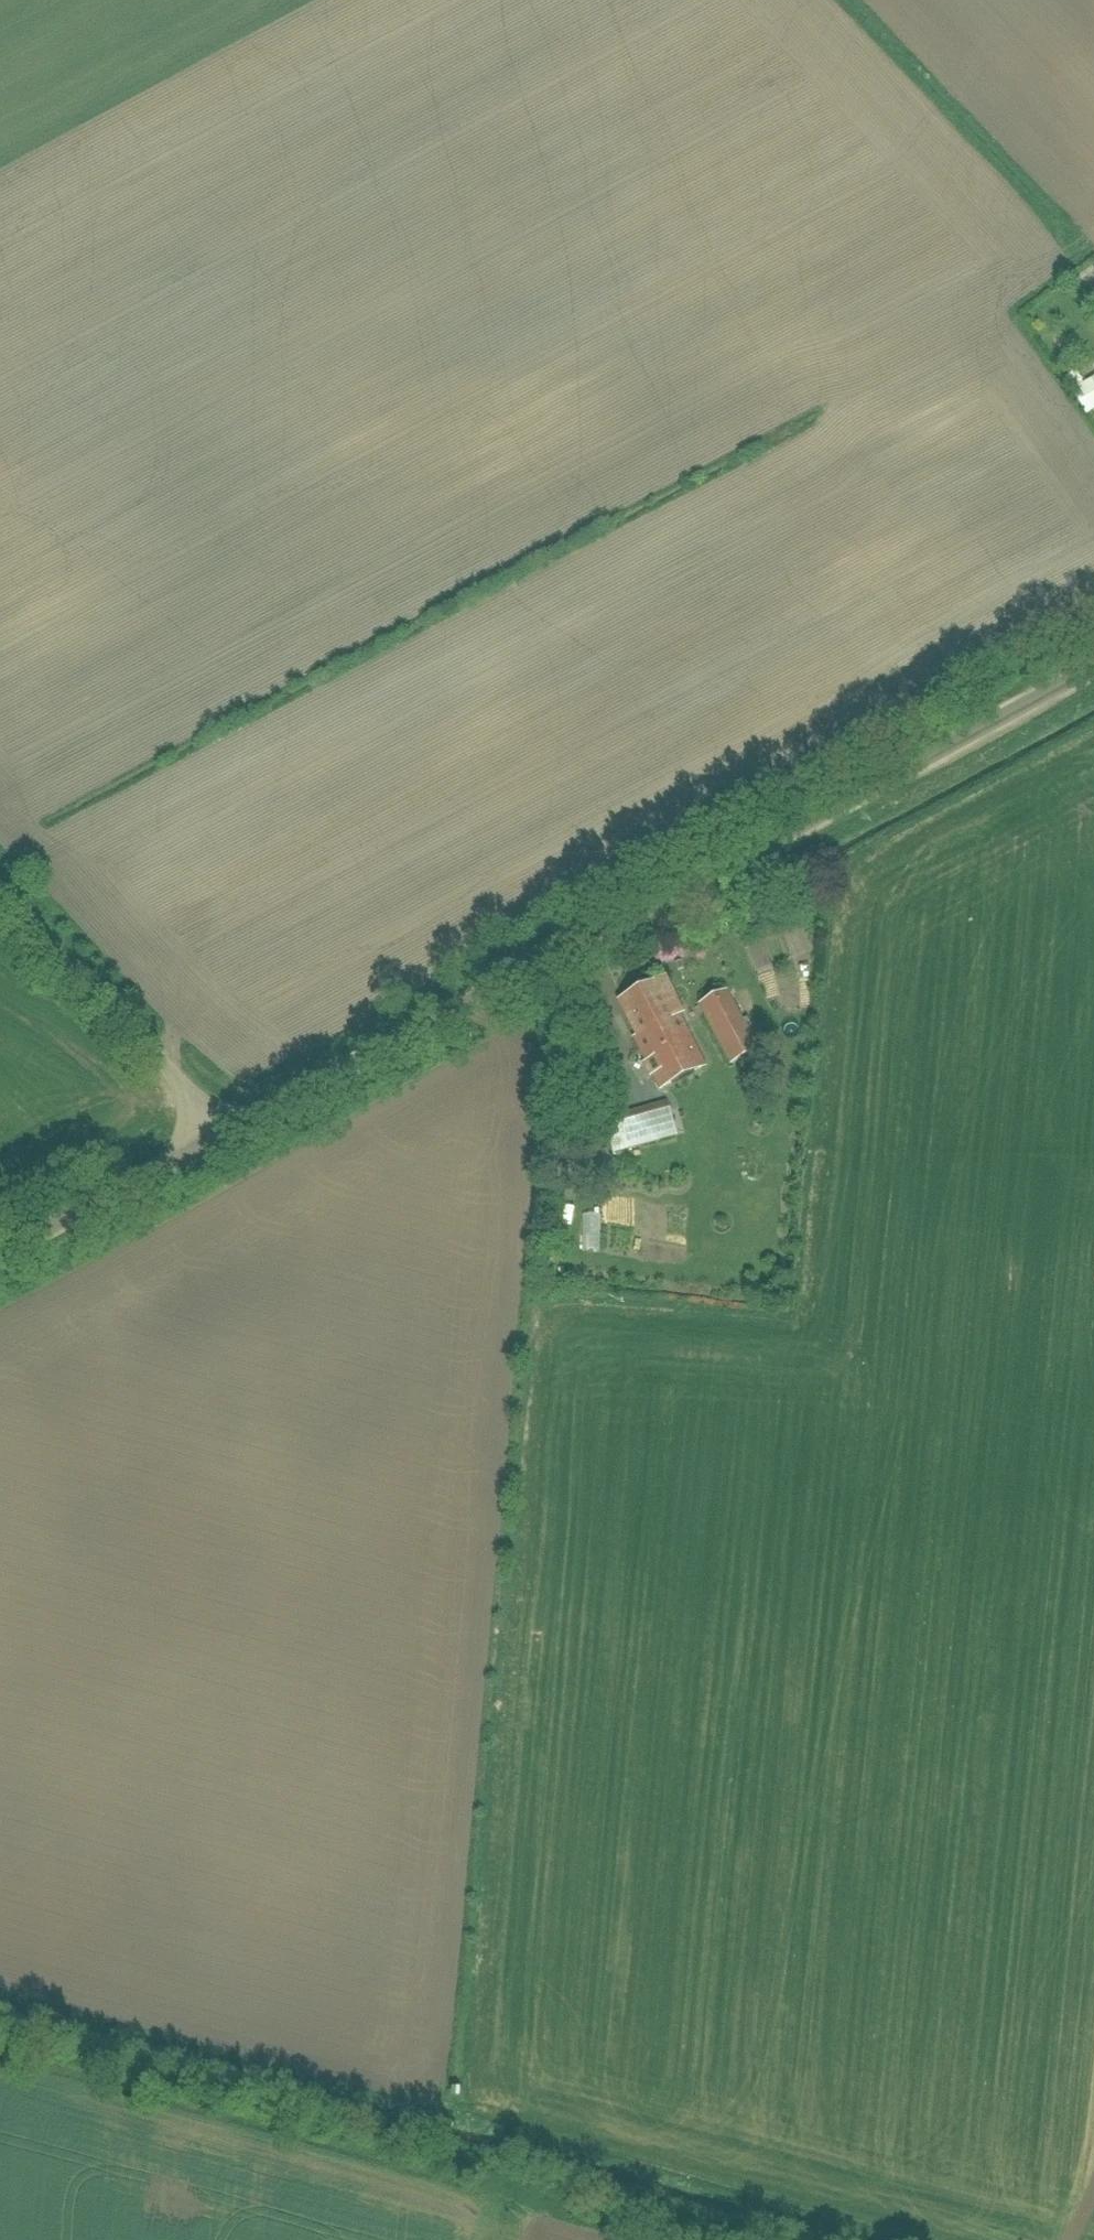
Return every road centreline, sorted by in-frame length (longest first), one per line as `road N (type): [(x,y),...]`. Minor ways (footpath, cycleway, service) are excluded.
road 1 (unclassified): [(1093,658),(684,875),(227,1142)]
road 2 (unclassified): [(227,1142),(0,897)]
road 3 (unclassified): [(227,1142),(0,1265)]

